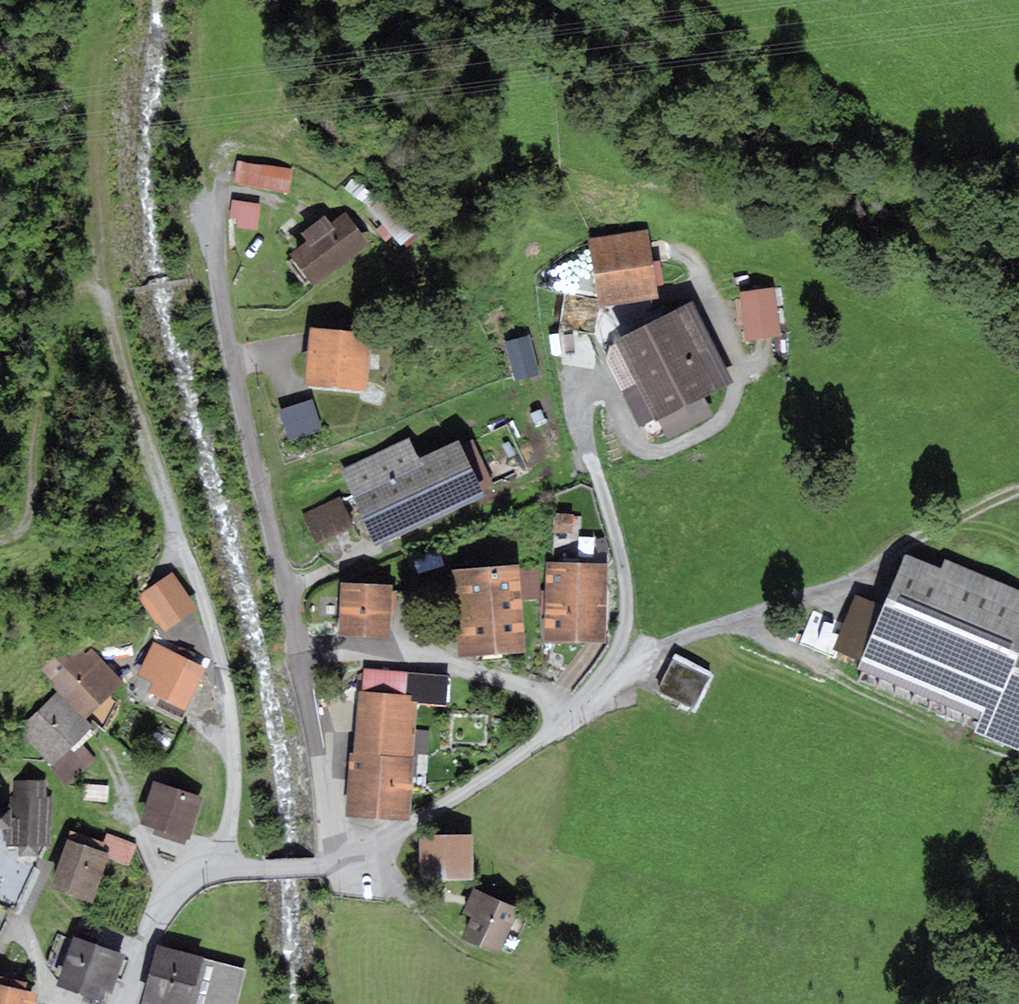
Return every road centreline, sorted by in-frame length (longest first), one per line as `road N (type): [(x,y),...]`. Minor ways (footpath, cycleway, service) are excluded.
road 1 (track): [(221,872),(234,757),(224,674),(102,281)]
road 2 (track): [(556,728),(592,710),(662,645),(859,577),(911,540),(1018,490)]
road 3 (residential): [(301,651),(227,325),(218,242),(223,183)]
road 4 (residential): [(569,714),(617,647),(626,614),(622,559),(583,420),(584,389),(600,370)]
road 5 (track): [(288,589),(593,462)]
road 6 (track): [(102,281),(76,296),(42,404),(29,516),(0,541)]
road 7 (residential): [(326,865),(446,804),(569,714)]
road 8 (track): [(735,363),(805,385),(1018,383)]
road 9 (track): [(102,281),(92,106),(107,0)]
road 10 (residential): [(301,651),(427,659),(499,679),(569,714)]
road 11 (residential): [(124,1003),(157,918),(179,887),(221,872),(326,865)]
road 12 (track): [(745,618),(850,683),(942,726)]
road 13 (track): [(366,849),(458,944),(539,977)]
road 14 (residential): [(326,865),(301,651)]
road 15 (track): [(138,830),(83,811),(44,768),(0,764)]

